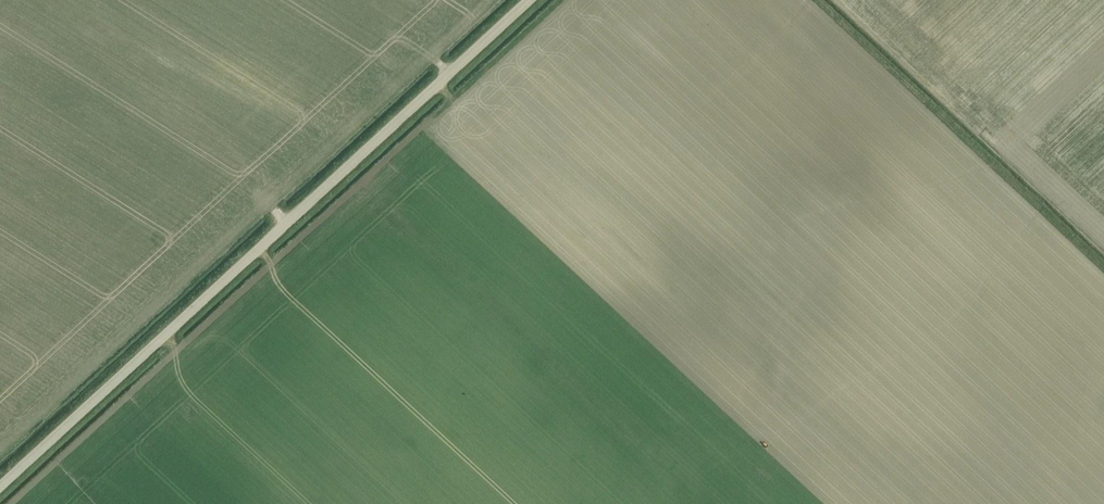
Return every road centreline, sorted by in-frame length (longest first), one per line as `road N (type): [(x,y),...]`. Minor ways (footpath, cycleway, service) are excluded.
road 1 (unclassified): [(0,494),(533,0)]

